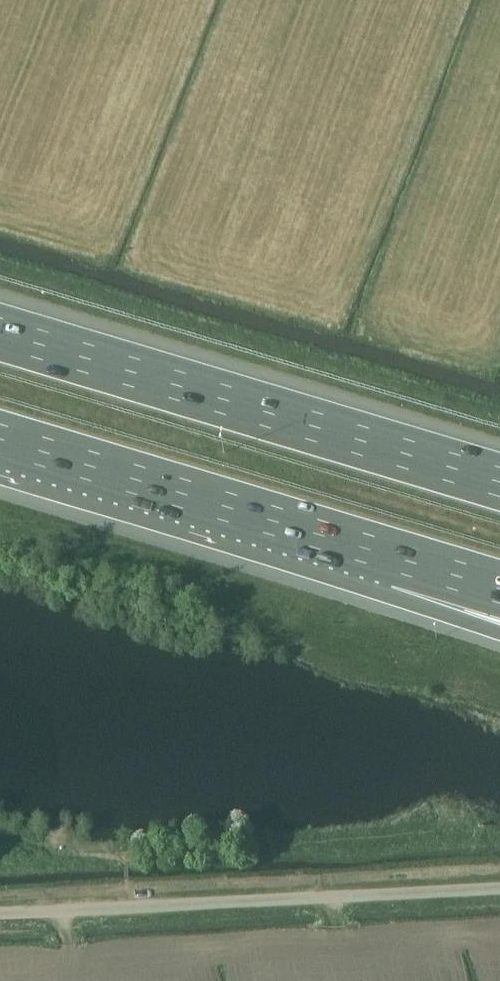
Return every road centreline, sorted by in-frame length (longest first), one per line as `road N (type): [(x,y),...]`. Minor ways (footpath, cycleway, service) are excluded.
road 1 (motorway): [(499,483),(0,336)]
road 2 (unclassified): [(499,888),(0,913)]
road 3 (motorway): [(239,510),(341,578),(499,633)]
road 4 (motorway): [(239,510),(499,588)]
road 5 (motorway): [(0,440),(239,510)]

